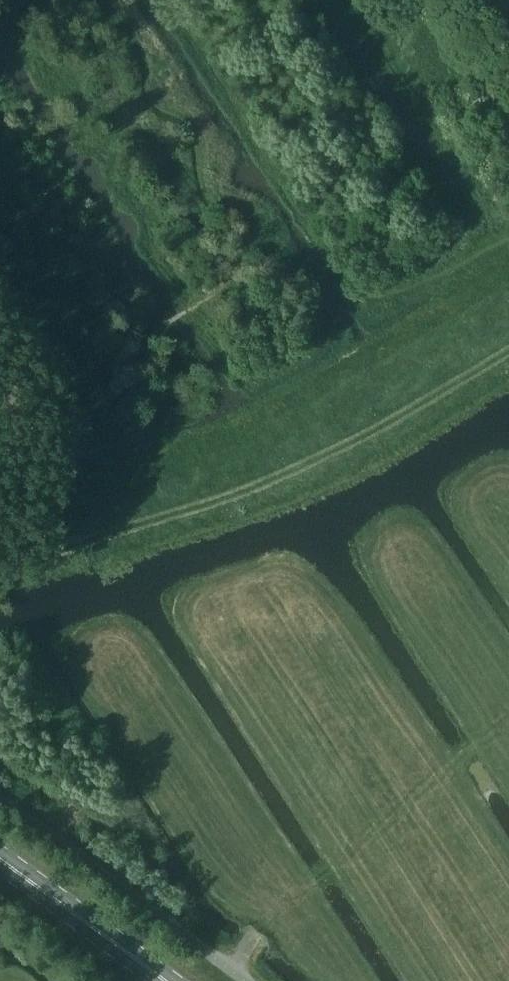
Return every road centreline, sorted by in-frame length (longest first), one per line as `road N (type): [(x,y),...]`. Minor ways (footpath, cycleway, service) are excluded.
road 1 (primary): [(165,980),(0,859)]

